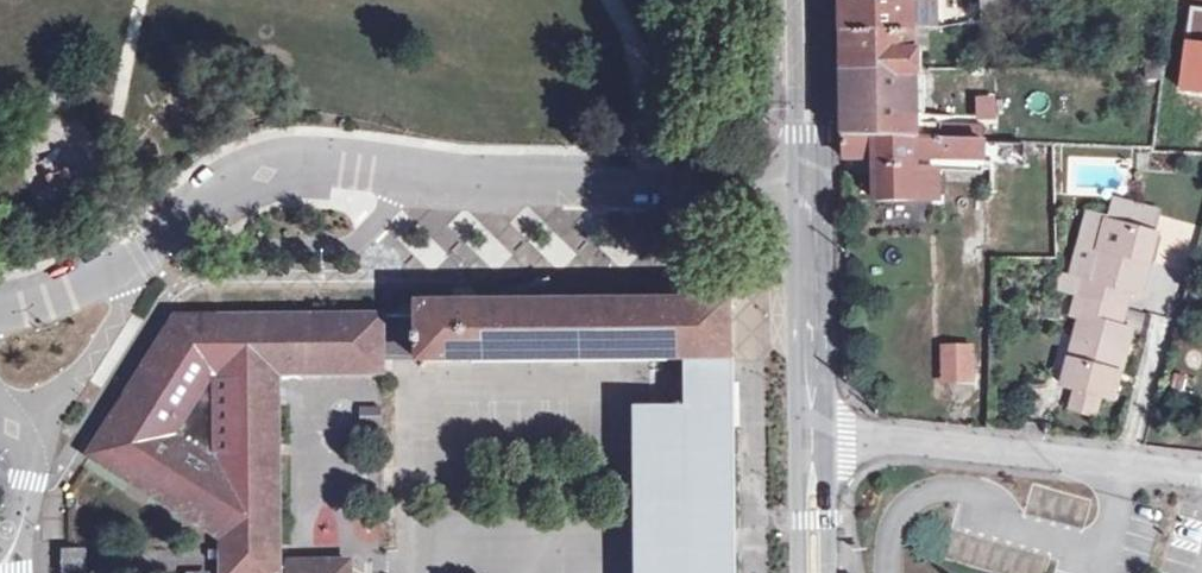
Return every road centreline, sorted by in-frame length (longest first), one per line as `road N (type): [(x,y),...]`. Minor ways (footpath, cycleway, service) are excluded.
road 1 (residential): [(0,311),(99,276),(209,196),(287,164),(463,187),(692,195)]
road 2 (residential): [(1201,473),(816,427)]
road 3 (primary): [(816,427),(812,200)]
road 4 (primary): [(812,200),(806,0)]
road 5 (primary): [(817,572),(816,427)]
road 6 (residential): [(0,413),(21,433),(28,455),(22,524)]
road 7 (unclassified): [(692,195),(812,200)]

